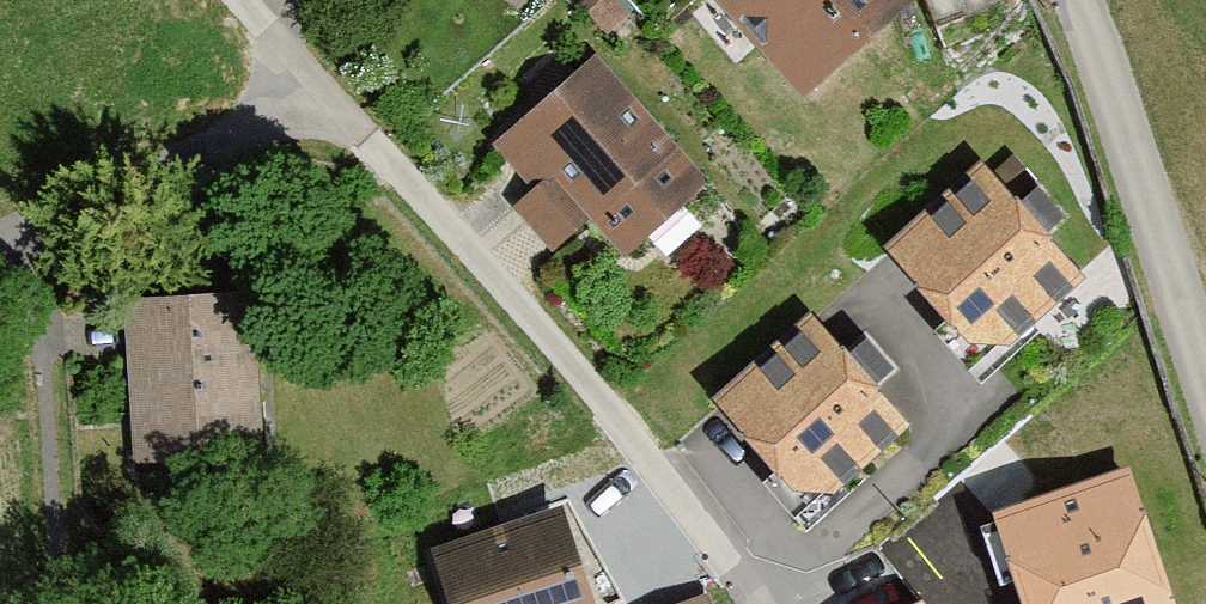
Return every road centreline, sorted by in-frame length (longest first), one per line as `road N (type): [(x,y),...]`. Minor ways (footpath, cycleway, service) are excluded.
road 1 (residential): [(235,0),(606,405),(763,603)]
road 2 (residential): [(1073,0),(1205,395)]
road 3 (track): [(0,241),(329,102)]

